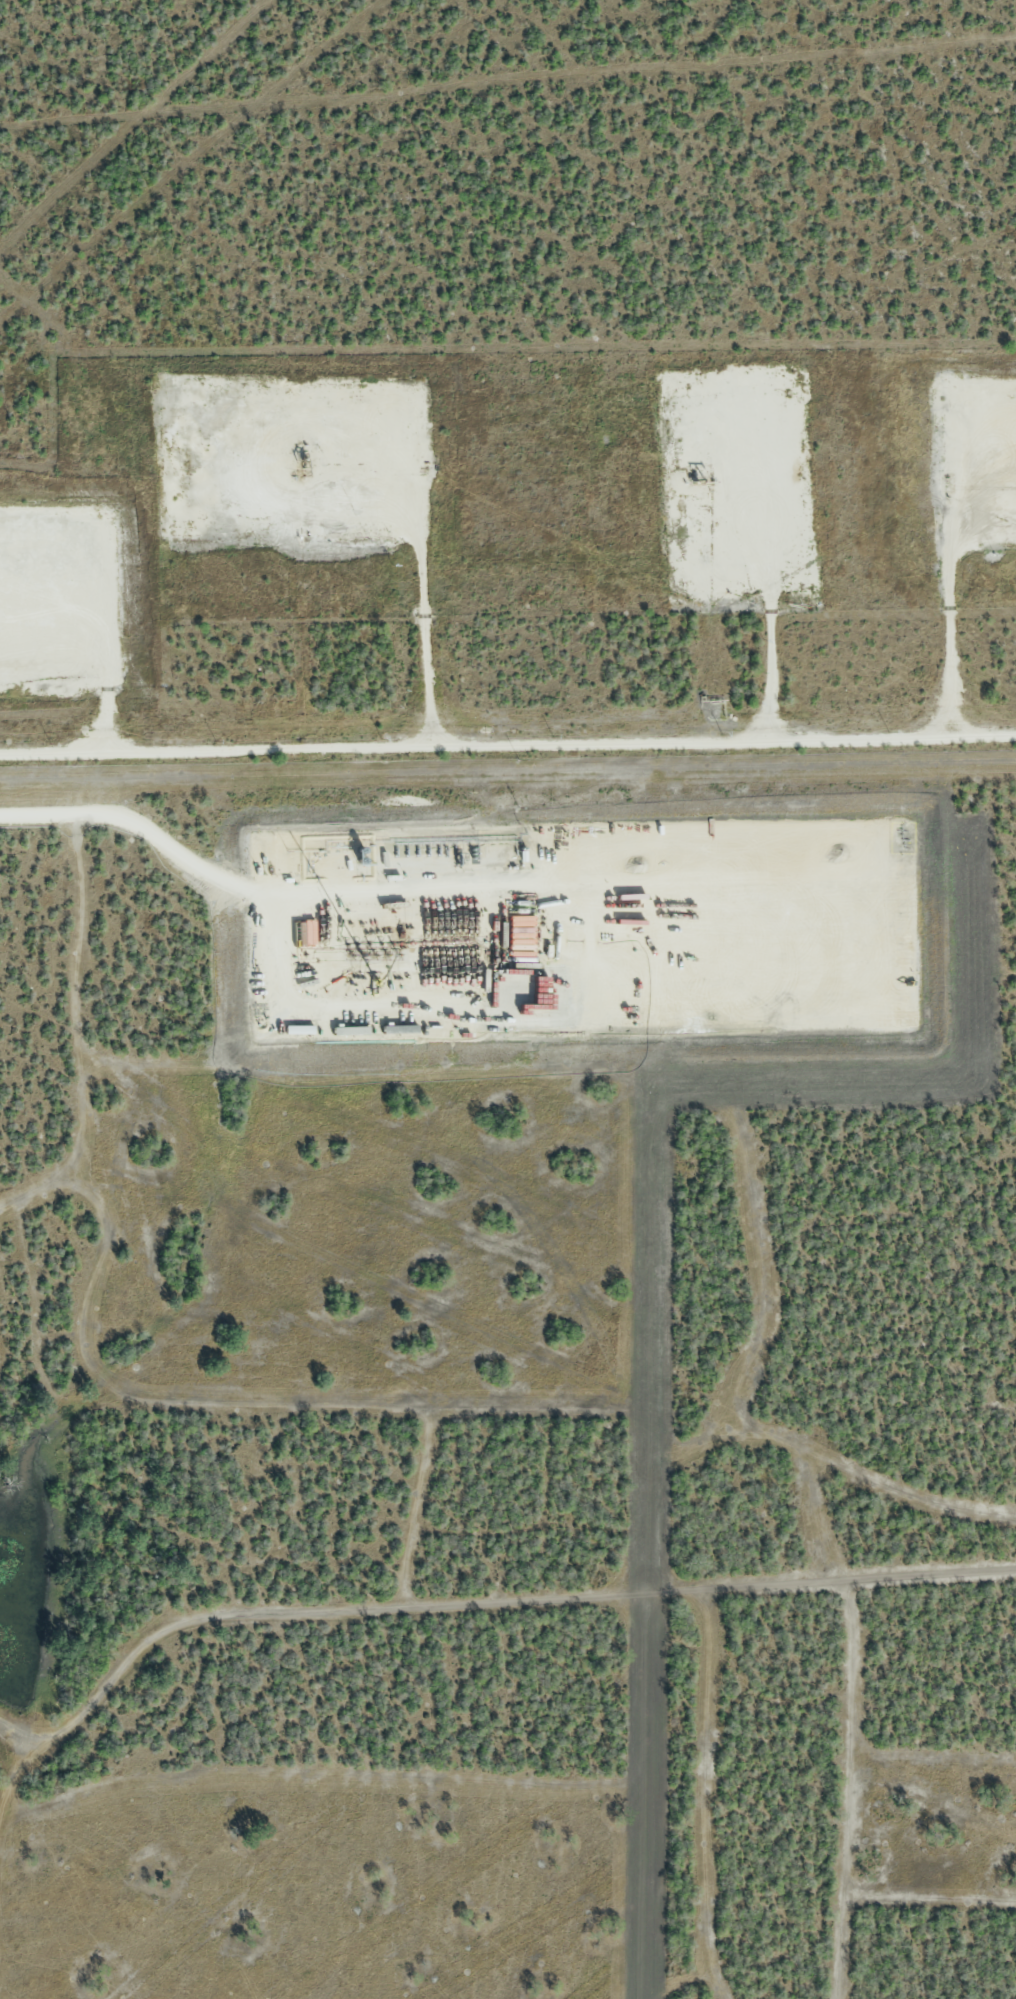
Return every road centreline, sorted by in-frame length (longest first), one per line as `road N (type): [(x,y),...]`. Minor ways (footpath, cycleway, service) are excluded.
road 1 (residential): [(1015,731),(0,748)]

